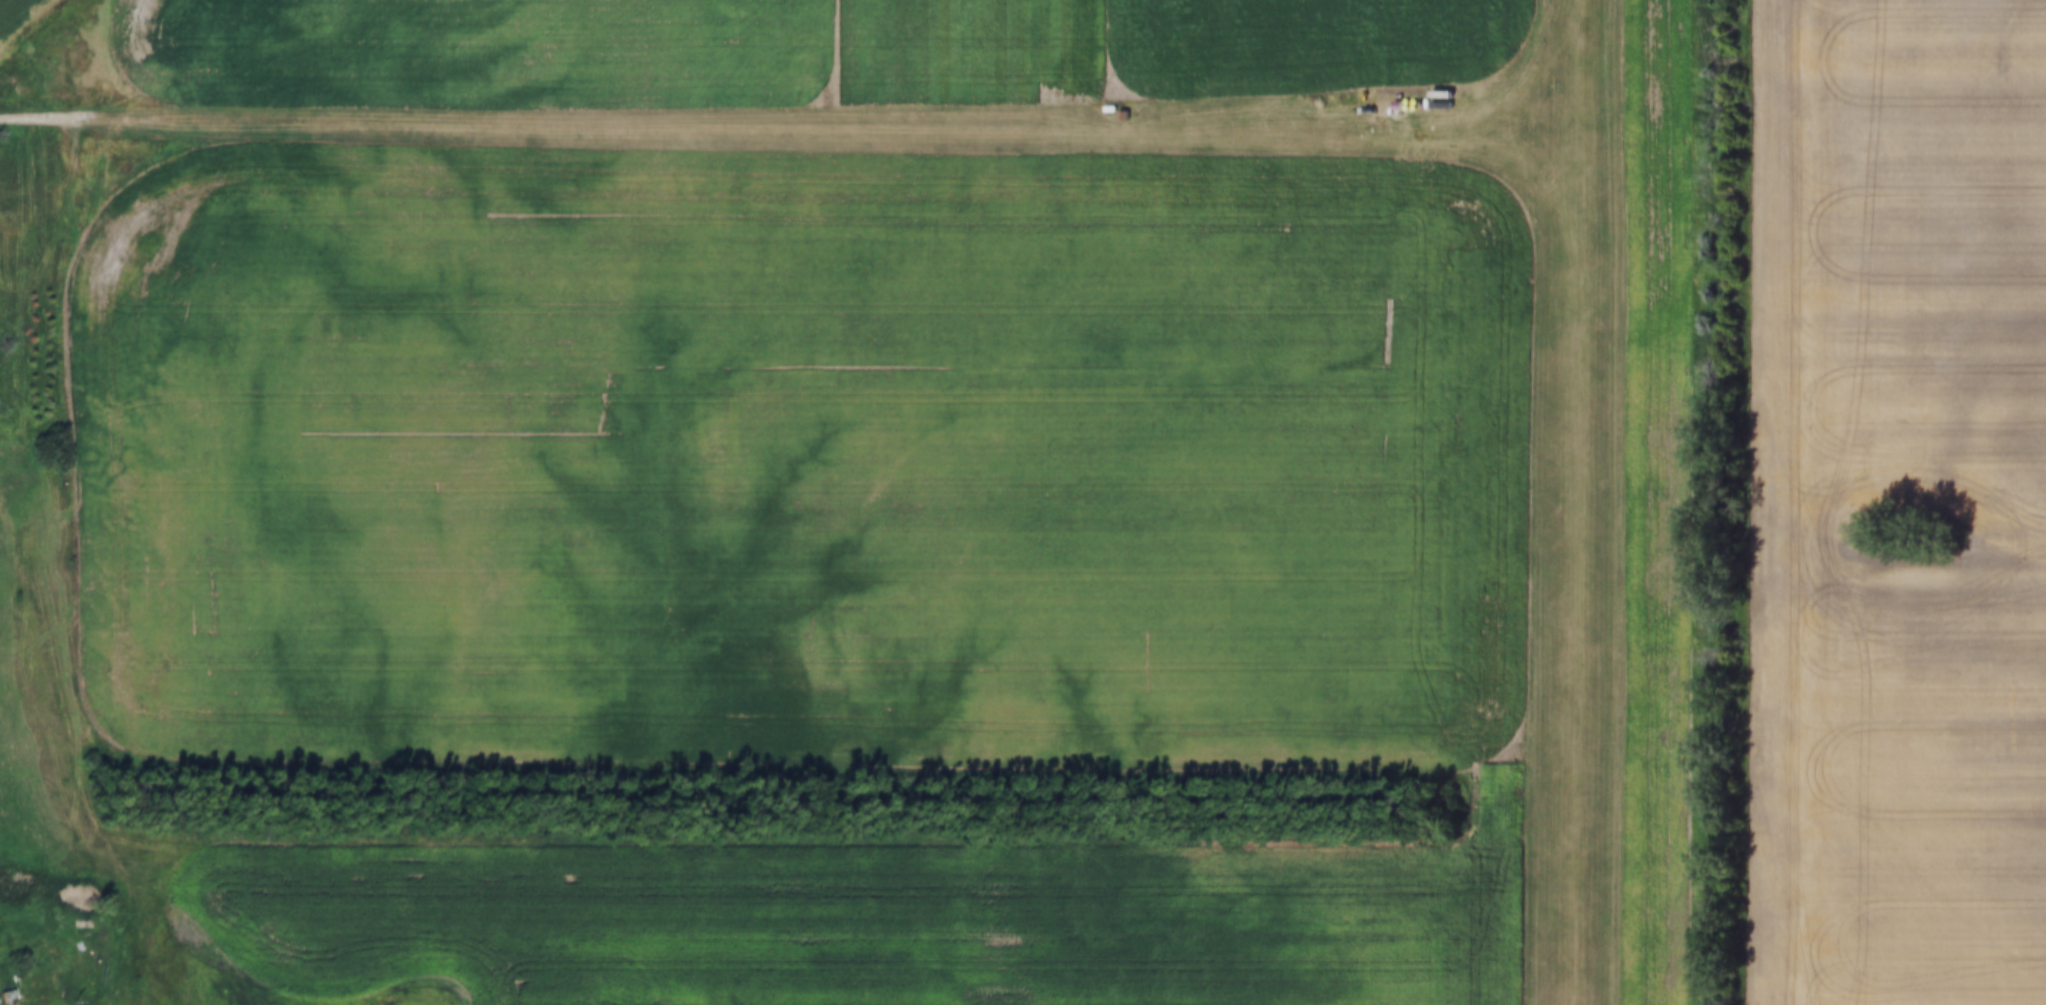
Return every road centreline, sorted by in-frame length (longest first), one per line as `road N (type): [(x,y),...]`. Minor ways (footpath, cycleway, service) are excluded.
road 1 (track): [(71,117),(1579,138)]

